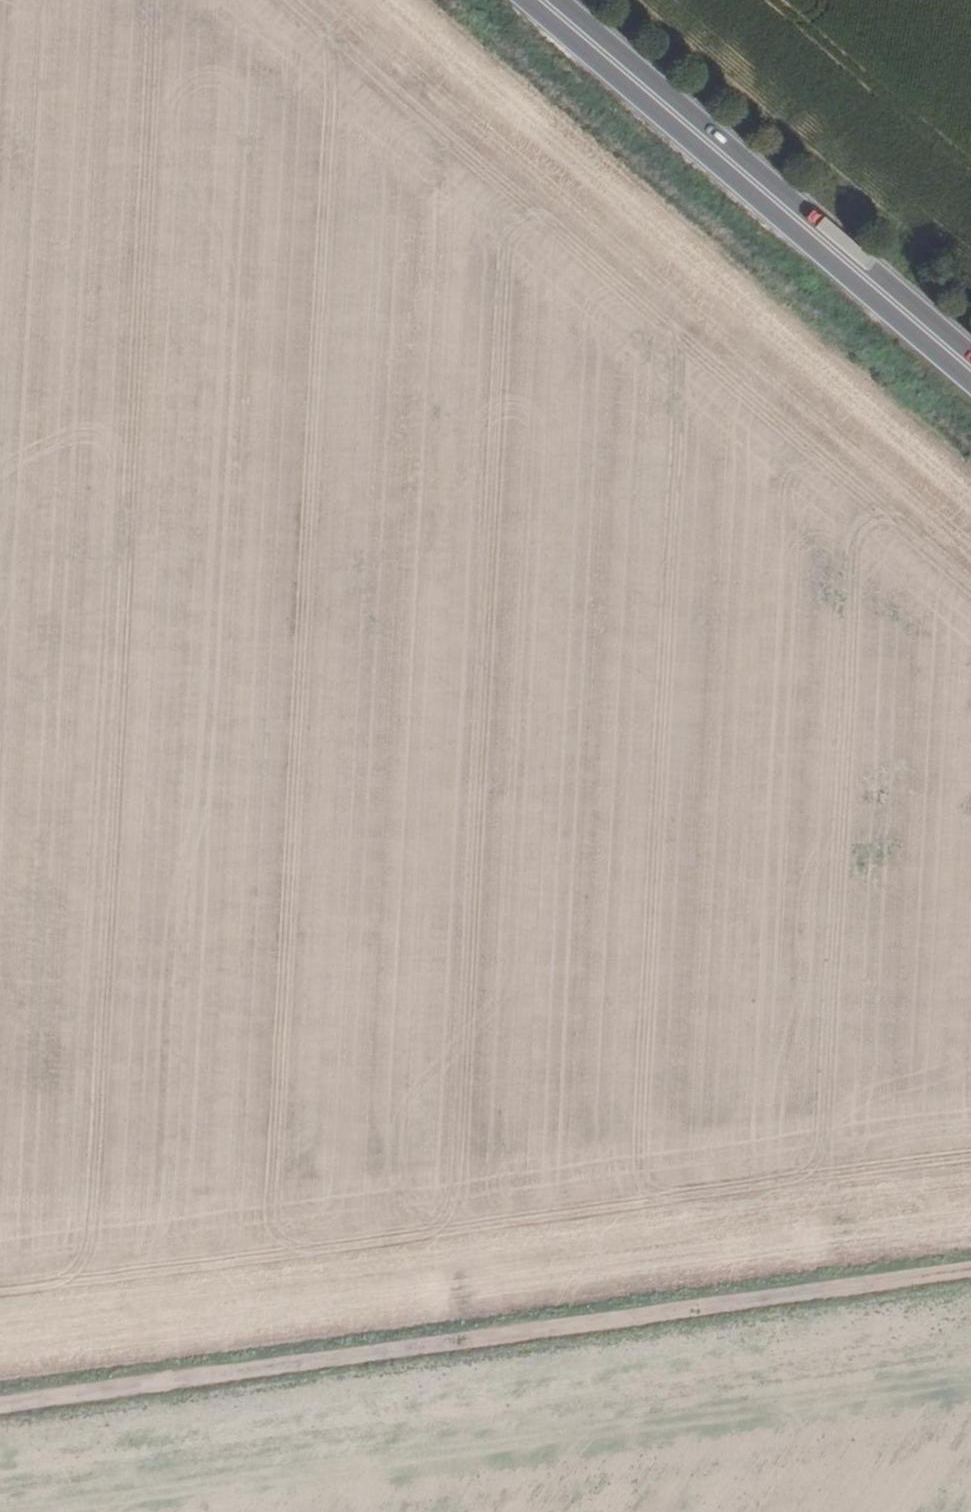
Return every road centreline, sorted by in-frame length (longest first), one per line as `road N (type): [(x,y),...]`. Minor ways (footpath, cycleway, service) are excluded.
road 1 (track): [(0,1406),(970,1274)]
road 2 (primary): [(970,378),(528,0)]

